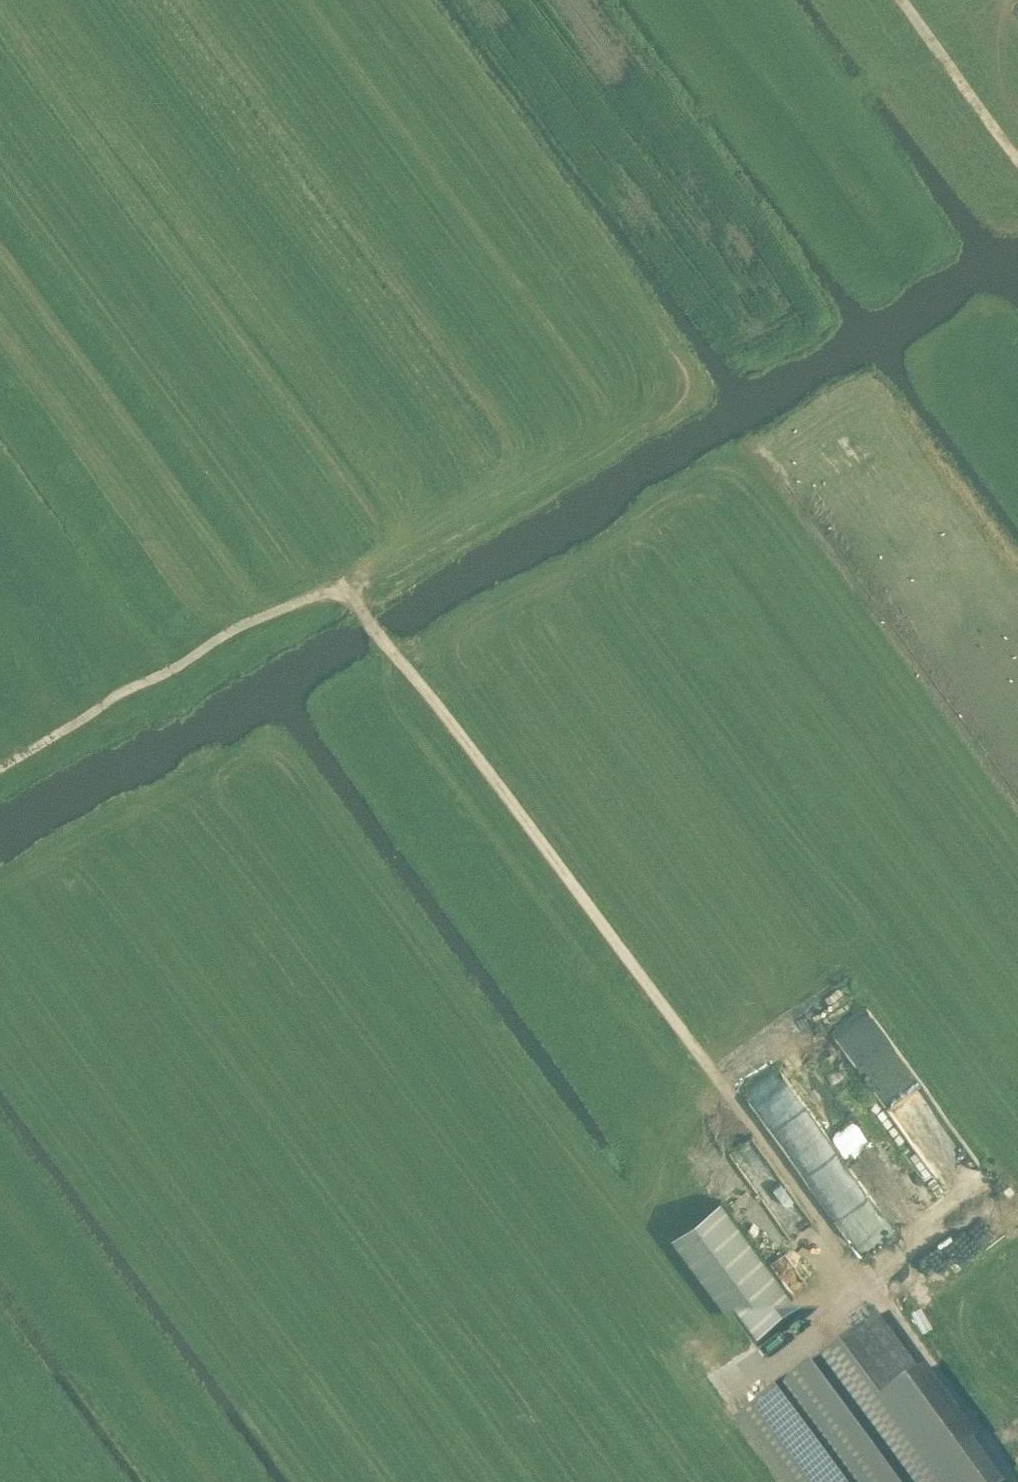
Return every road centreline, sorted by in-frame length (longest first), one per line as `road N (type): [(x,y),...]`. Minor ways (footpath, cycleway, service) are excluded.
road 1 (track): [(381,636),(867,1280)]
road 2 (track): [(381,636),(352,599),(337,593),(284,601),(242,617),(0,759)]
road 3 (track): [(1017,156),(902,0)]

